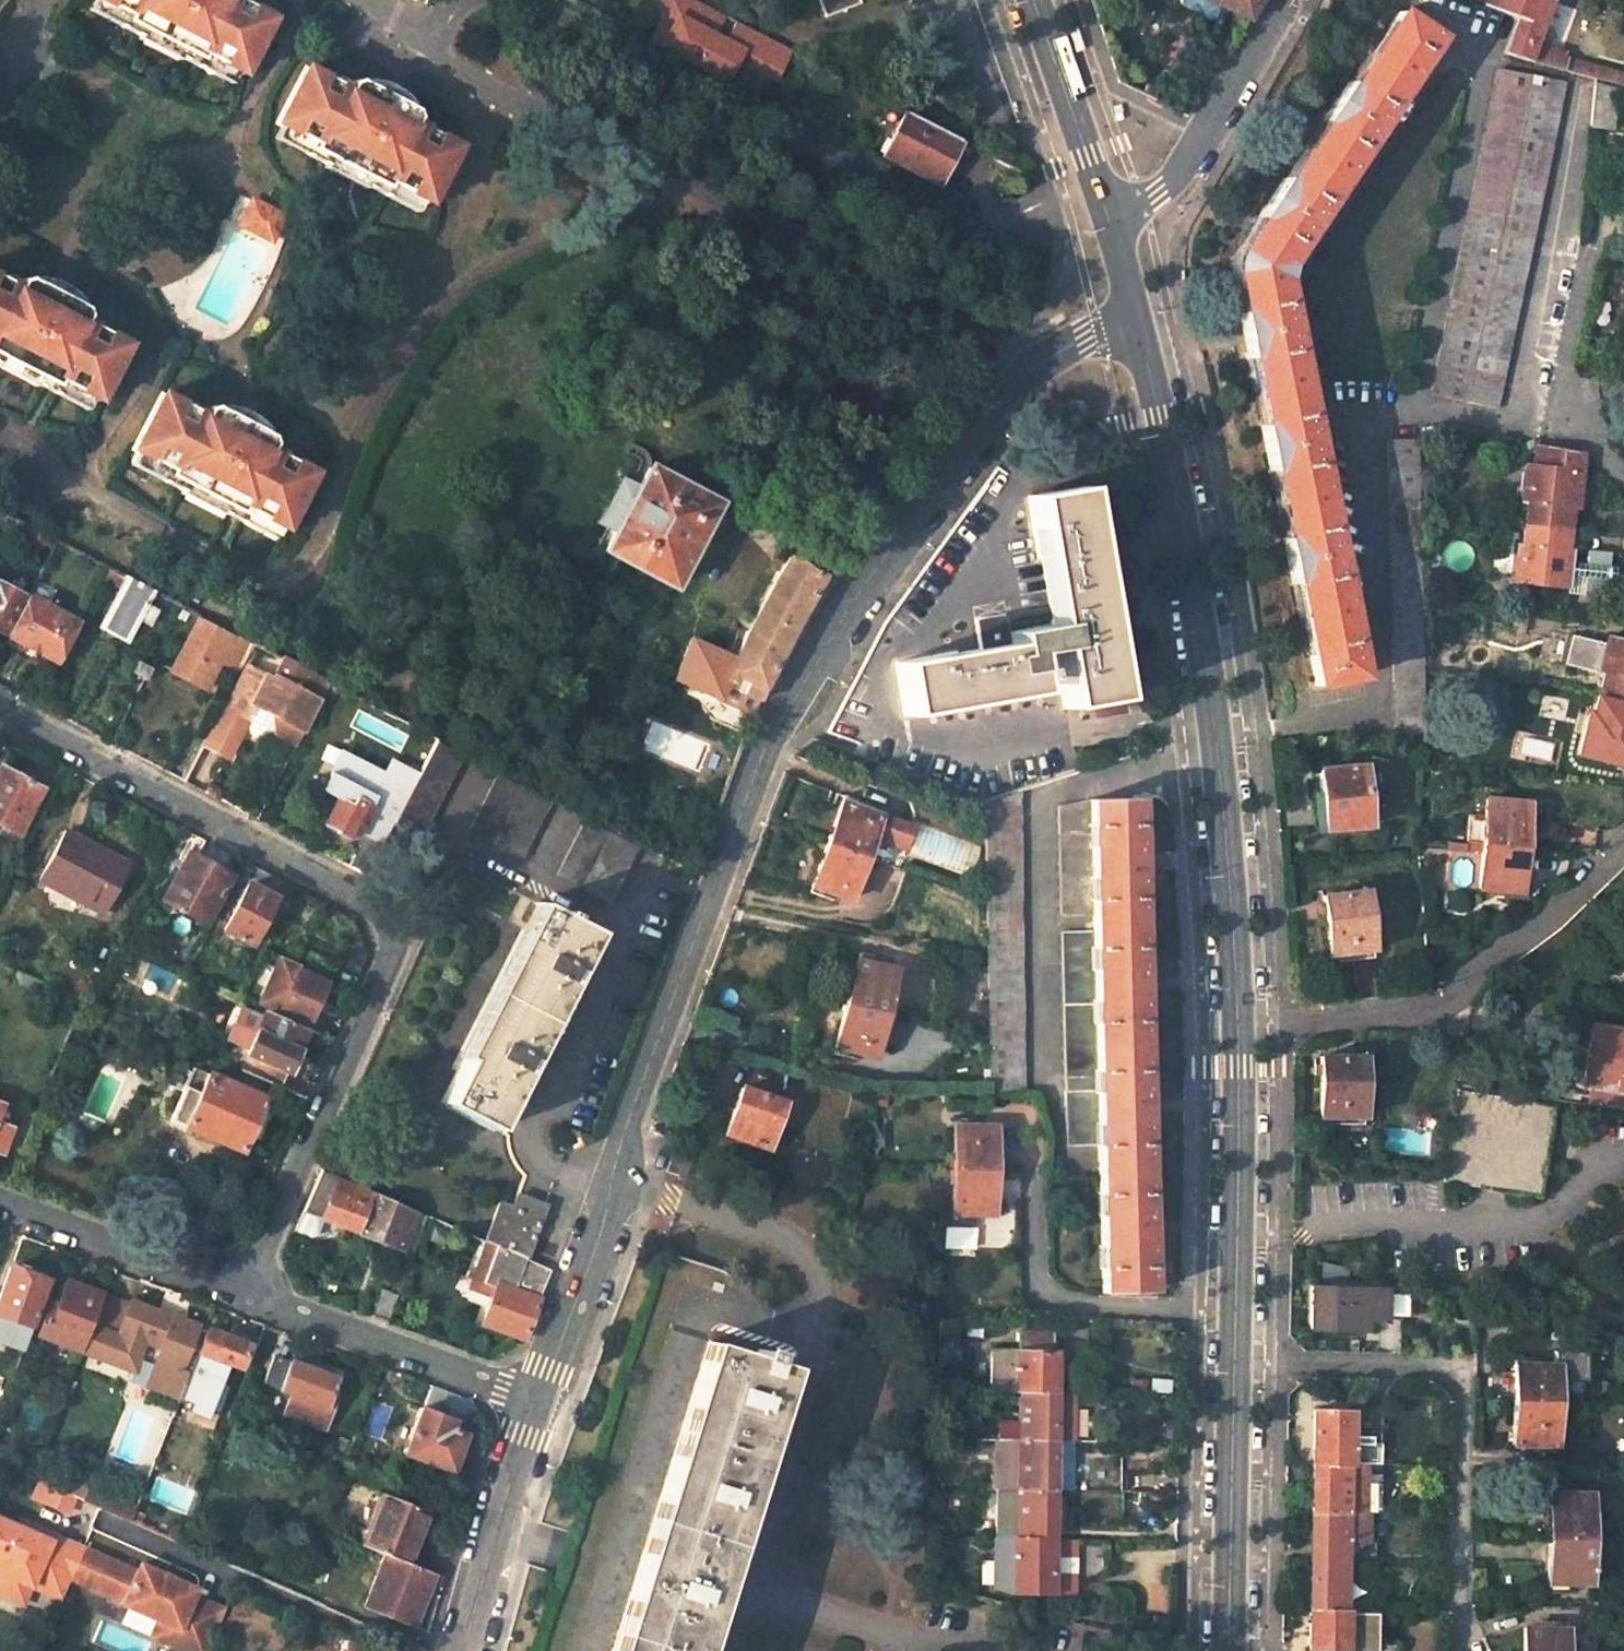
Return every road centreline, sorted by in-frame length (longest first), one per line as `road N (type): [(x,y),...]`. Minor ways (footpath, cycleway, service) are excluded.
road 1 (unclassified): [(1032,367),(999,397),(787,689),(618,1150),(604,1218),(542,1396)]
road 2 (unclassified): [(0,706),(377,903),(397,949),(237,1290)]
road 3 (unclassified): [(1137,317),(1187,548),(1216,737),(1237,1020)]
road 4 (unclassified): [(1237,1020),(1228,1650)]
road 5 (residential): [(1623,833),(1446,1003),(1393,1018),(1237,1020)]
road 6 (unclassified): [(237,1290),(542,1396)]
road 7 (residential): [(1273,0),(1187,158),(1159,192),(1105,211)]
road 8 (unclassified): [(542,1396),(464,1650)]
road 9 (unclassified): [(0,1202),(237,1290)]
road 10 (unclassified): [(1033,0),(1096,184)]

